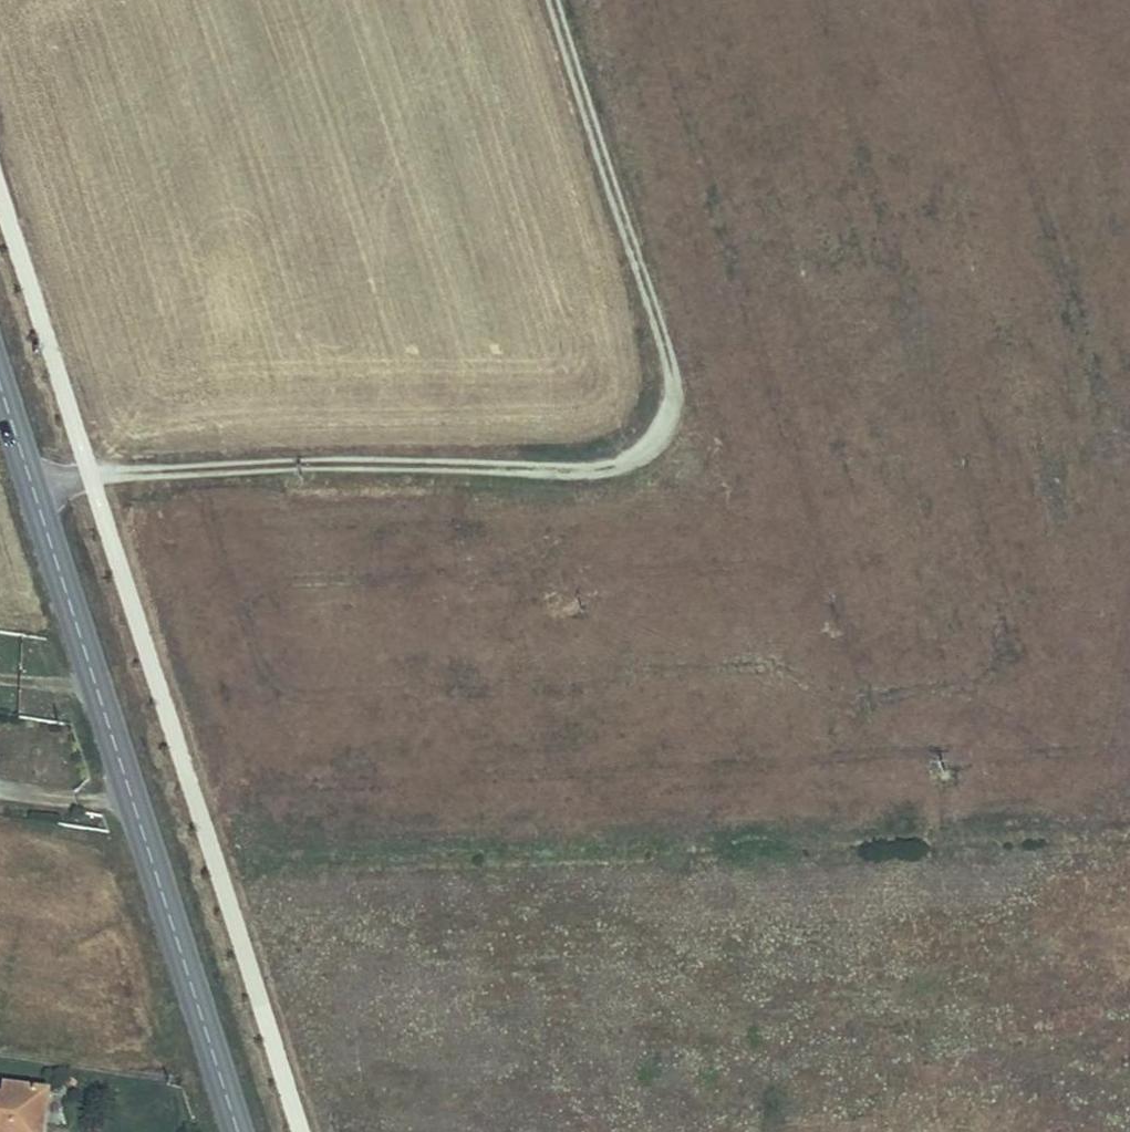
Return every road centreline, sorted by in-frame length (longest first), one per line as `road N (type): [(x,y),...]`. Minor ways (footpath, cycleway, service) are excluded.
road 1 (track): [(33,490),(102,472),(313,462),(596,471),(631,459),(659,432),(674,390),(555,0)]
road 2 (secondary): [(0,379),(241,1131)]

